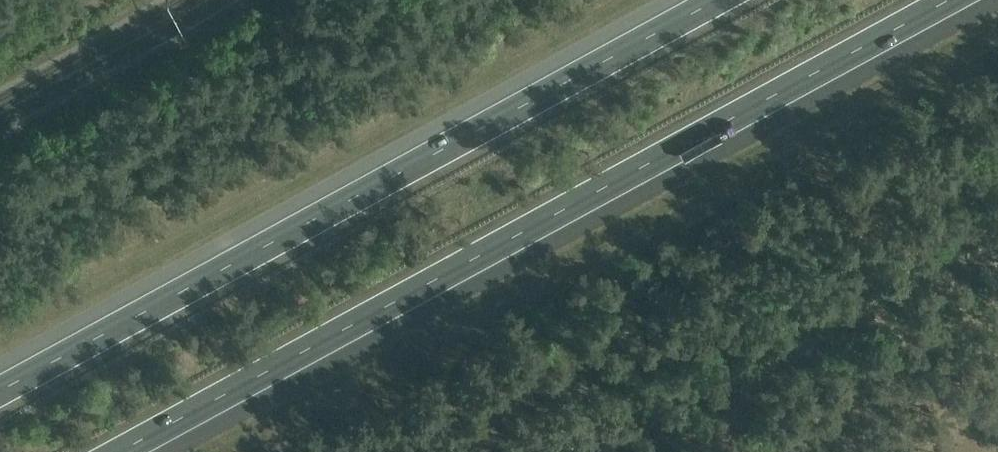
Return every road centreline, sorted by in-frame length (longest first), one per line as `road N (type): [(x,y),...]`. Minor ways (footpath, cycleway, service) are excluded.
road 1 (motorway): [(133,451),(962,0)]
road 2 (motorway): [(713,0),(0,387)]

